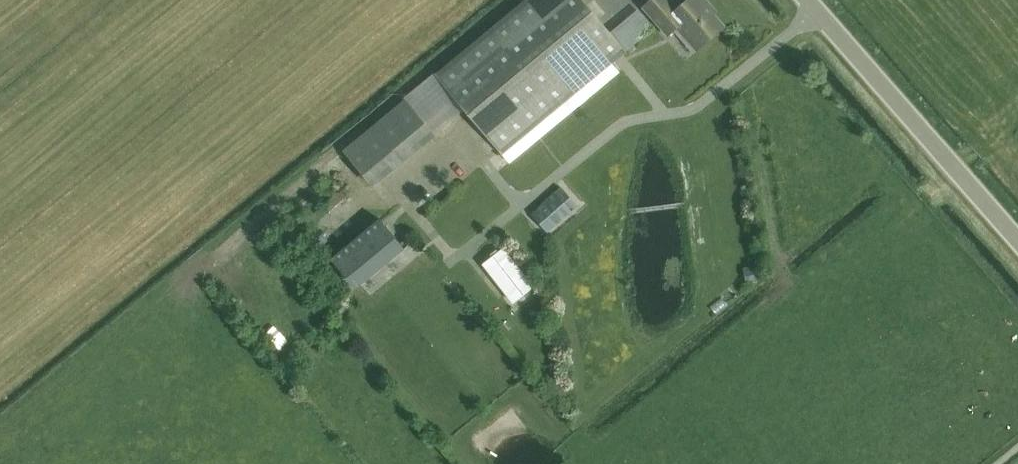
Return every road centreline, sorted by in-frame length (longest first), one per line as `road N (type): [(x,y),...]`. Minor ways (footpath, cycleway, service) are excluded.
road 1 (tertiary): [(1017,246),(803,0)]

